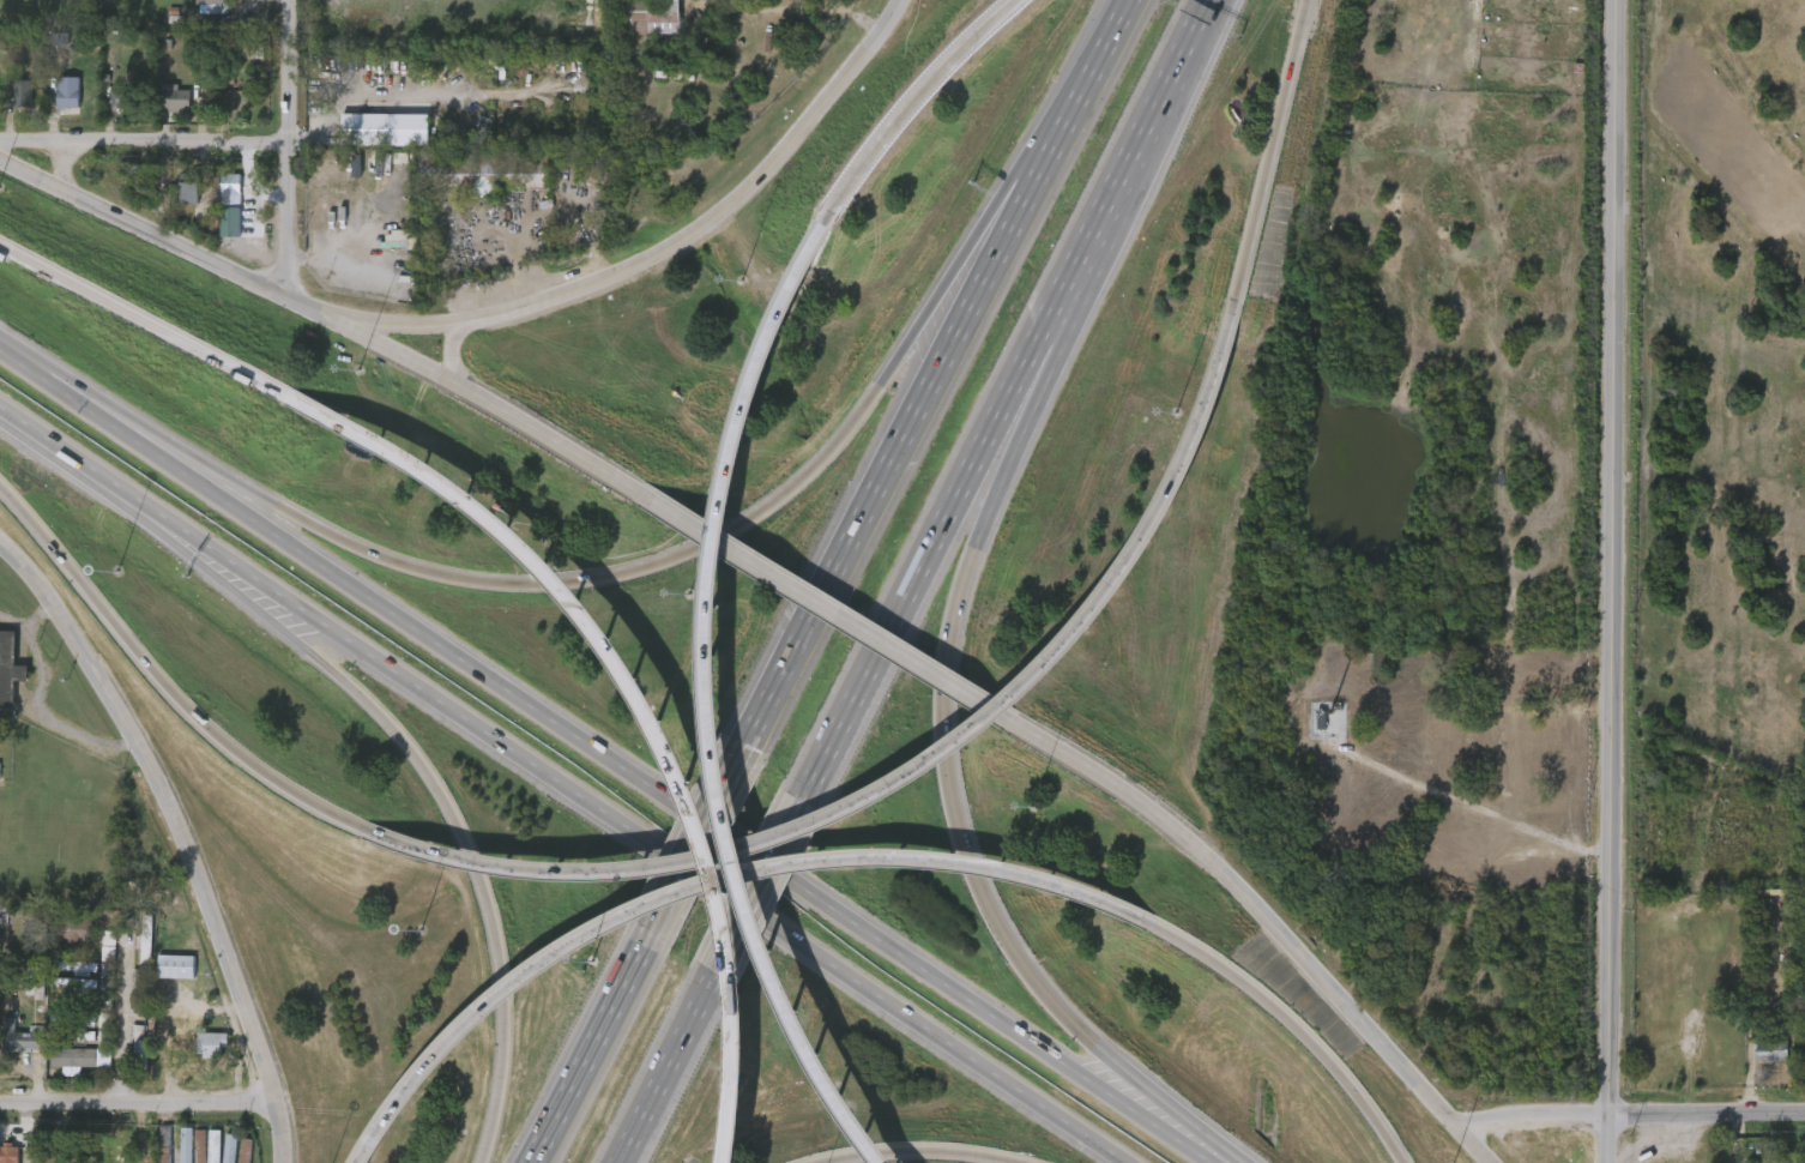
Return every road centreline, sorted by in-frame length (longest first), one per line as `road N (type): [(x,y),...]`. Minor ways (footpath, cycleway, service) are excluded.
road 1 (motorway): [(1211,1162),(46,380)]
road 2 (motorway): [(379,833),(466,862),(547,874),(656,872),(771,846),(907,778),(1043,676),(1131,567),(1196,446),(1231,314)]
road 3 (tertiary): [(1606,1122),(1611,0)]
road 4 (motorway): [(245,571),(1126,1162)]
road 5 (motorway): [(828,225),(759,367),(732,459),(713,567),(711,718),(736,872),(763,956),(816,1071),(881,1162)]
road 6 (motorway): [(950,271),(877,386),(793,482),(698,547),(599,578),(490,583),(382,558),(145,426)]
road 7 (motorway): [(727,1162),(736,1073),(729,920),(688,788),(658,725),(600,634),(525,549),(446,484),(297,400)]
road 8 (motorway): [(1146,920),(1086,897),(941,864),(831,860),(754,872),(604,926),(481,1013),(363,1162)]
road 9 (motorway): [(1094,65),(737,757)]
road 10 (secondary): [(0,541),(30,570),(138,727),(210,873),(284,1101),(290,1162)]
road 11 (motorway): [(799,800),(1115,191)]
road 12 (motorway): [(231,590),(392,727),(455,821),(493,926),(502,983),(499,1095),(482,1162)]
road 13 (motorway): [(1124,1069),(1037,987),(1004,940),(977,887),(944,776),(941,718),(954,608),(1002,480)]
road 14 (secondary): [(1459,1138),(1190,839),(1032,730)]
road 15 (secondary): [(901,0),(781,161),(723,216),(606,281),(475,323)]
road 16 (motorway): [(0,486),(132,646),(221,739),(322,808),(379,833)]
road 17 (secondary): [(466,387),(0,159)]
road 18 (secondary): [(1032,730),(656,500)]
road 19 (motorway): [(1402,1162),(1299,1029),(1221,964),(1146,920)]
road 20 (motorway): [(297,400),(0,245)]
road 21 (motorway): [(1231,314),(1305,0)]
road 22 (motorway): [(1002,480),(1115,191)]
road 23 (residential): [(0,142),(297,146)]
road 24 (residential): [(300,0),(296,260),(285,295)]
road 25 (motorway): [(1016,0),(904,112),(828,225)]
road 26 (tertiary): [(0,1106),(284,1101)]
road 27 (motorway): [(1094,65),(950,271)]
road 28 (motorway): [(634,960),(530,1162)]
road 29 (secondary): [(656,500),(466,387)]
road 30 (motorway): [(811,1162),(925,1150),(1023,1162)]
road 31 (motorway): [(618,1162),(714,972)]
road 32 (tertiary): [(1606,1122),(1804,1120)]
road 33 (motorway): [(737,757),(650,933)]
road 34 (motorway): [(714,972),(799,800)]
road 35 (motorway): [(0,412),(152,516)]
road 36 (tertiary): [(1606,1122),(1493,1123),(1459,1138)]
road 37 (motorway): [(1221,1162),(1124,1069)]
road 38 (secondary): [(475,323),(343,323)]
road 39 (motorway): [(1115,191),(1172,76)]

